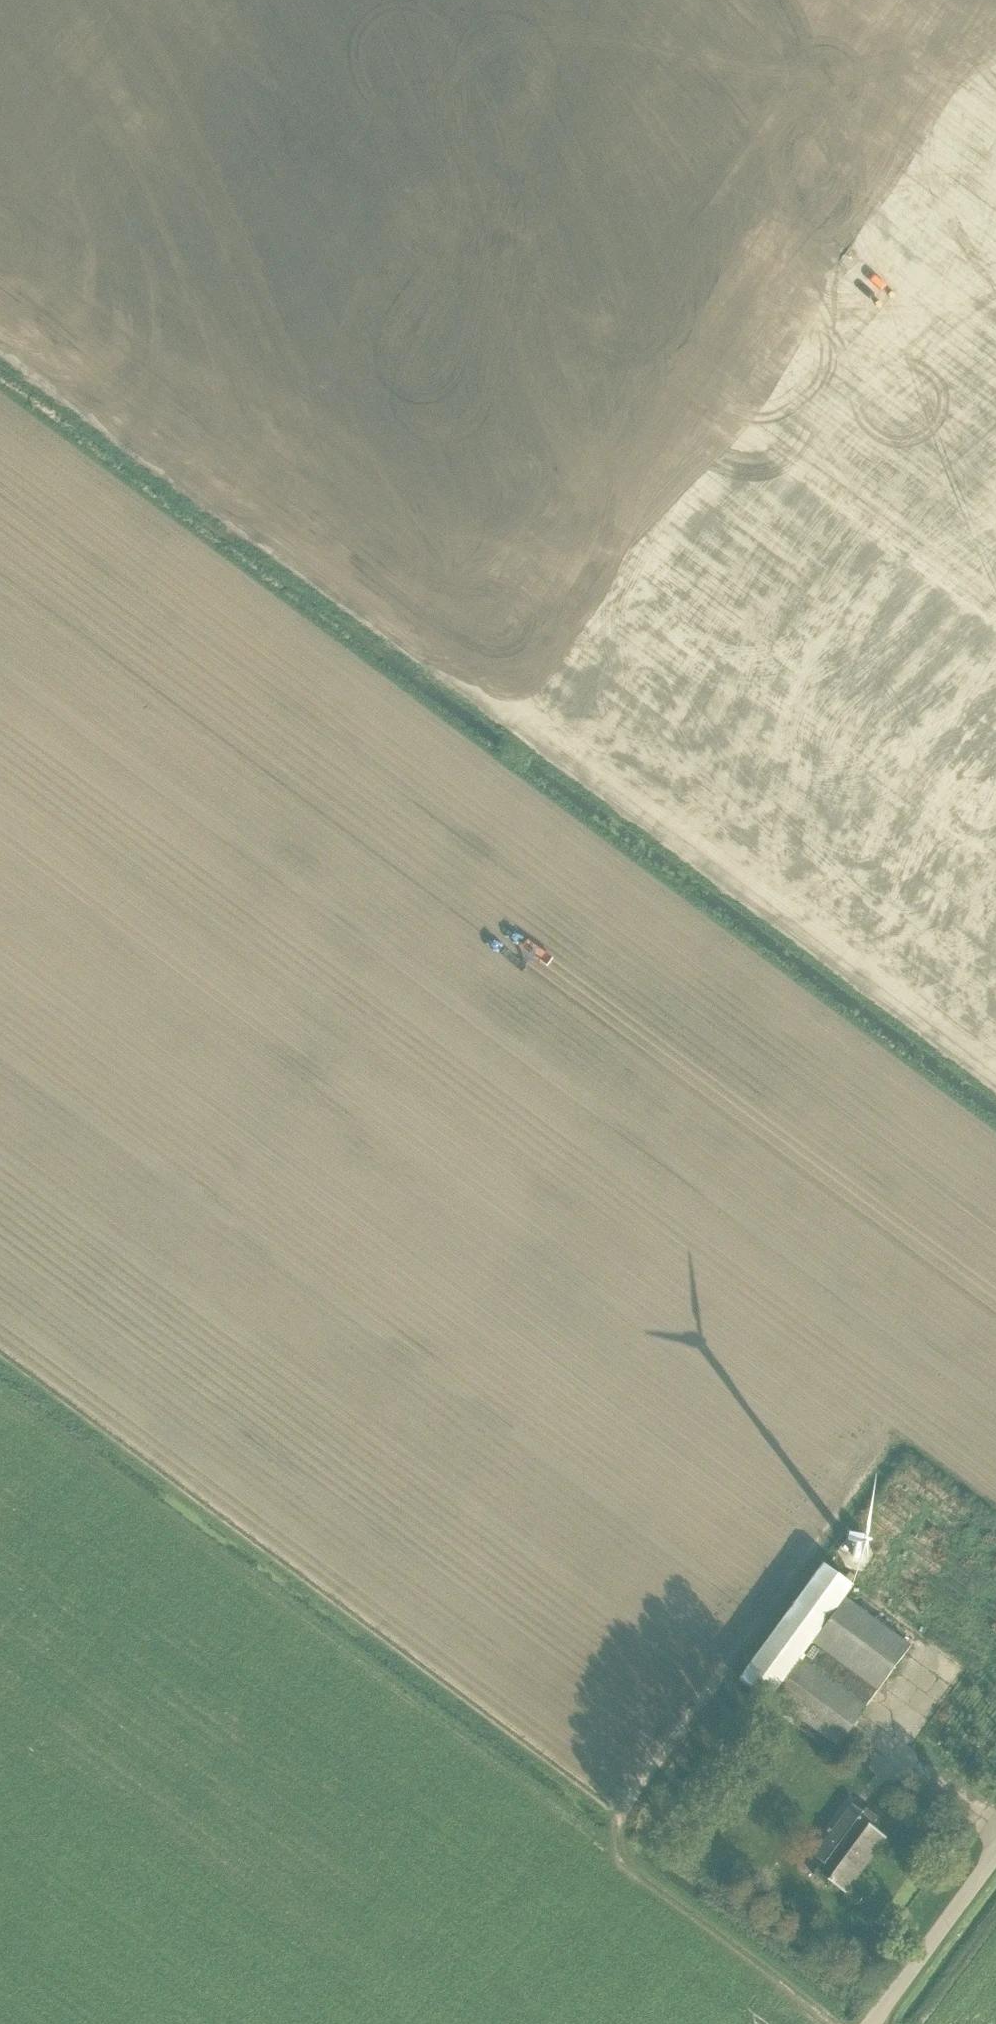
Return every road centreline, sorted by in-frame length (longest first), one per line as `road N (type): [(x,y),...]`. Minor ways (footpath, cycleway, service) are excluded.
road 1 (unclassified): [(871,2023),(995,1856)]

